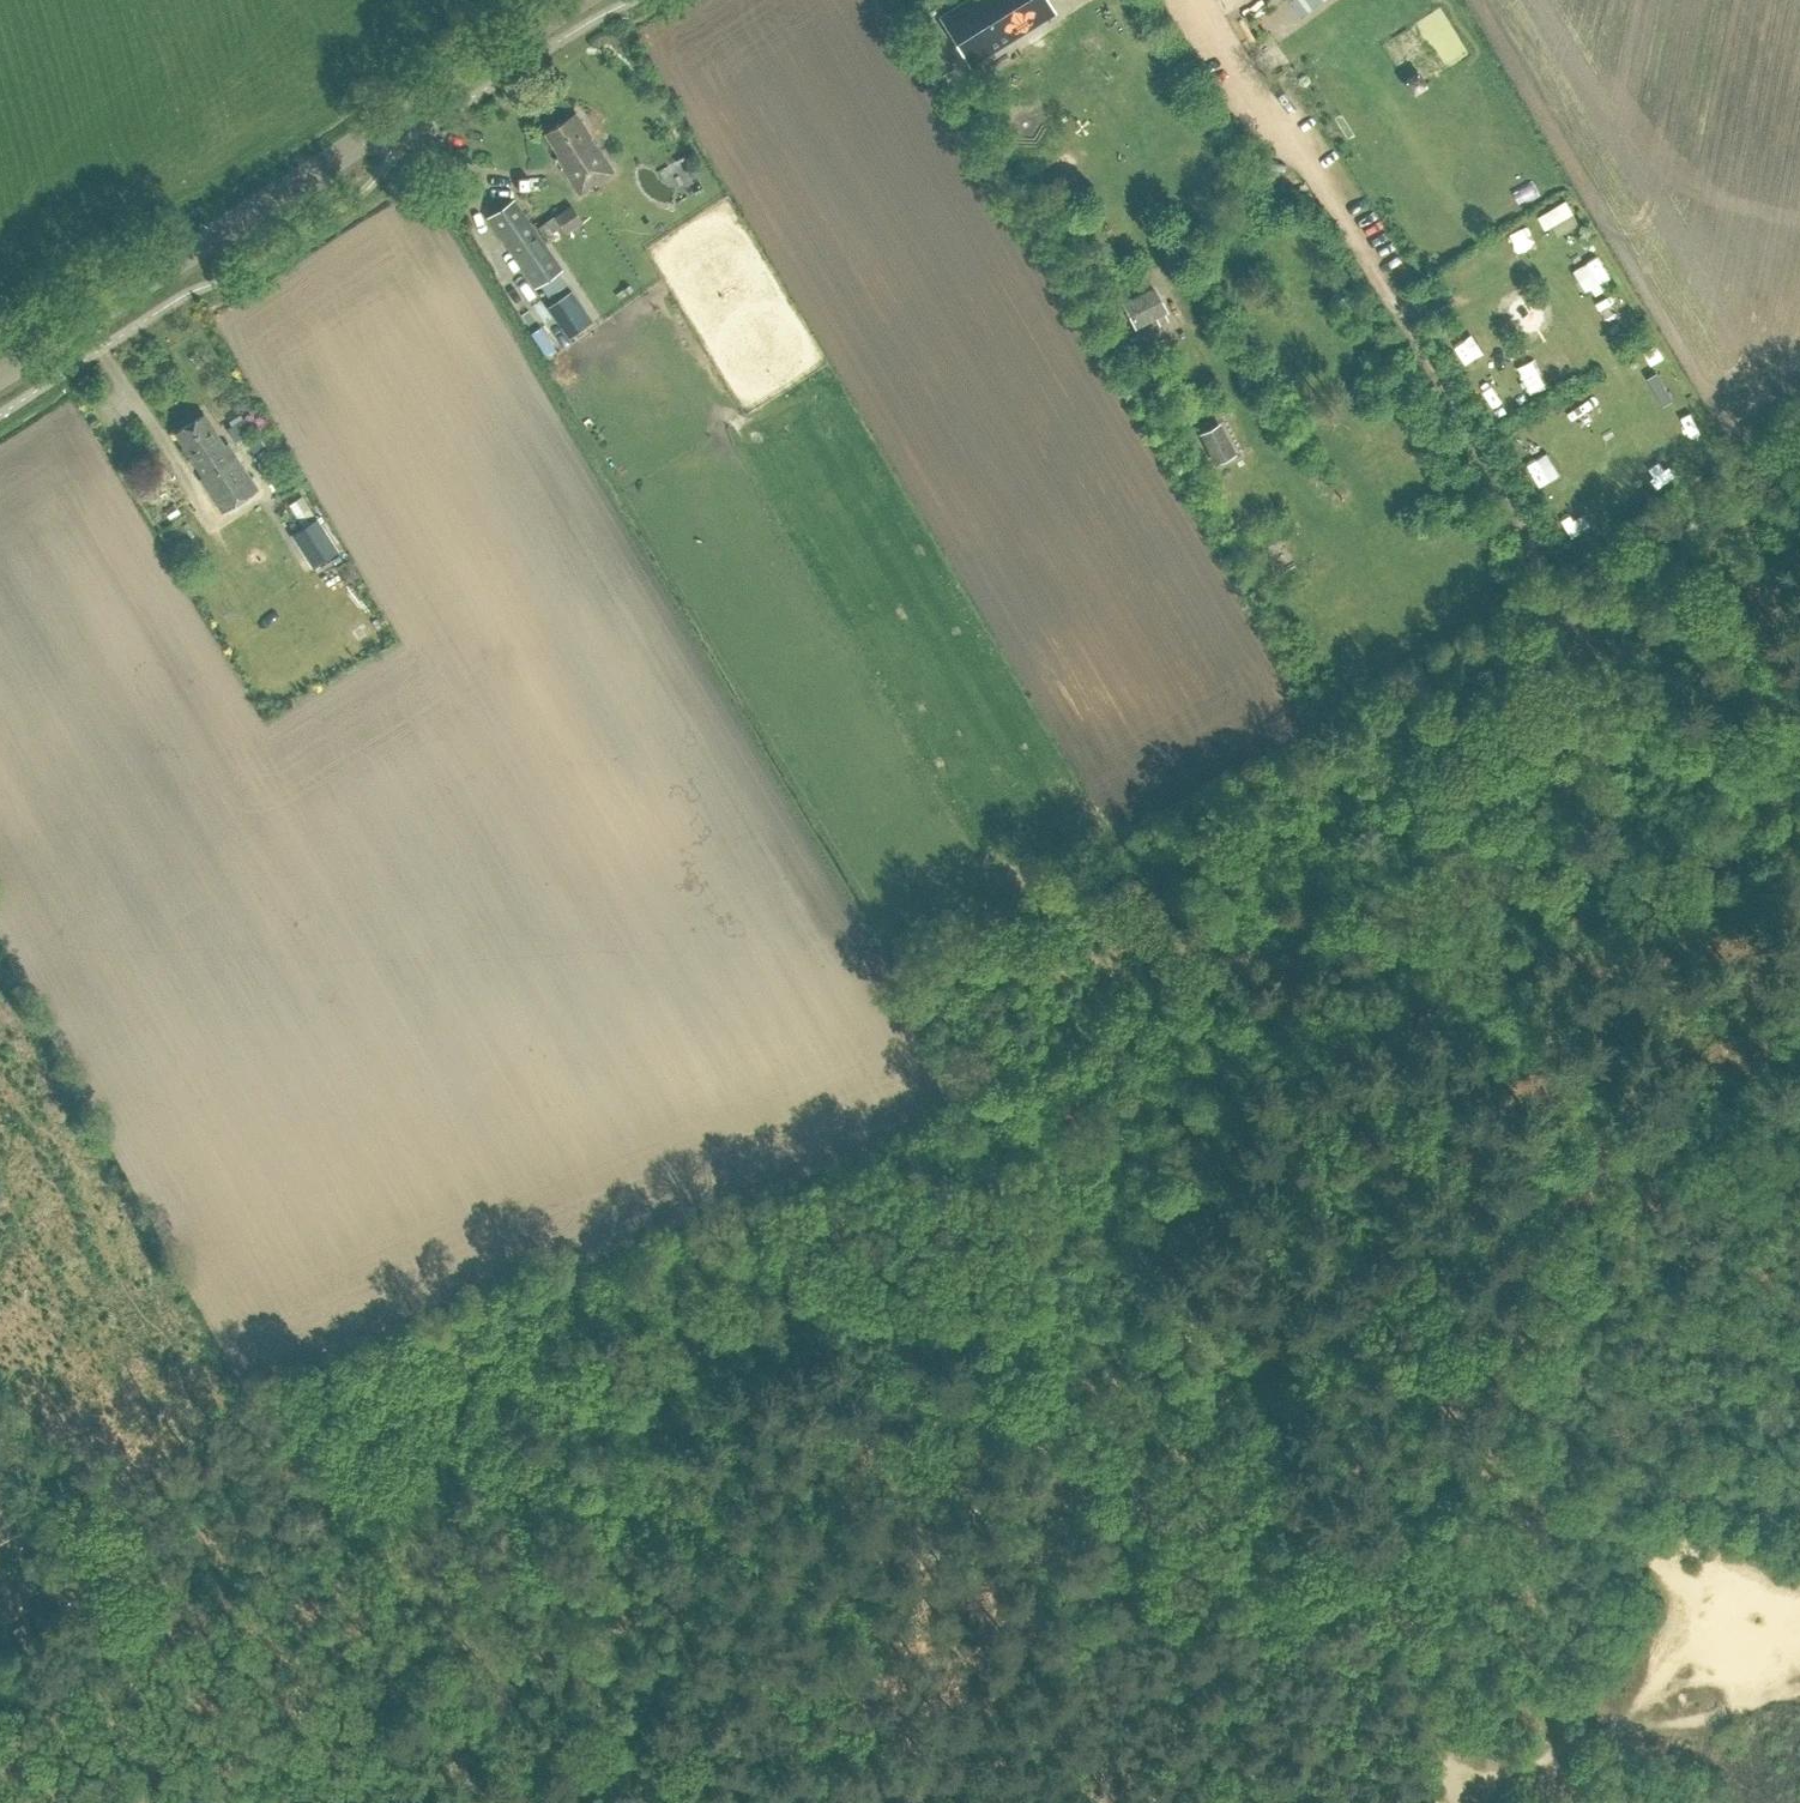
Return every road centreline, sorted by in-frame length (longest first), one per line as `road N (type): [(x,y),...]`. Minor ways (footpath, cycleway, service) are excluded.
road 1 (secondary): [(0,374),(575,0)]

